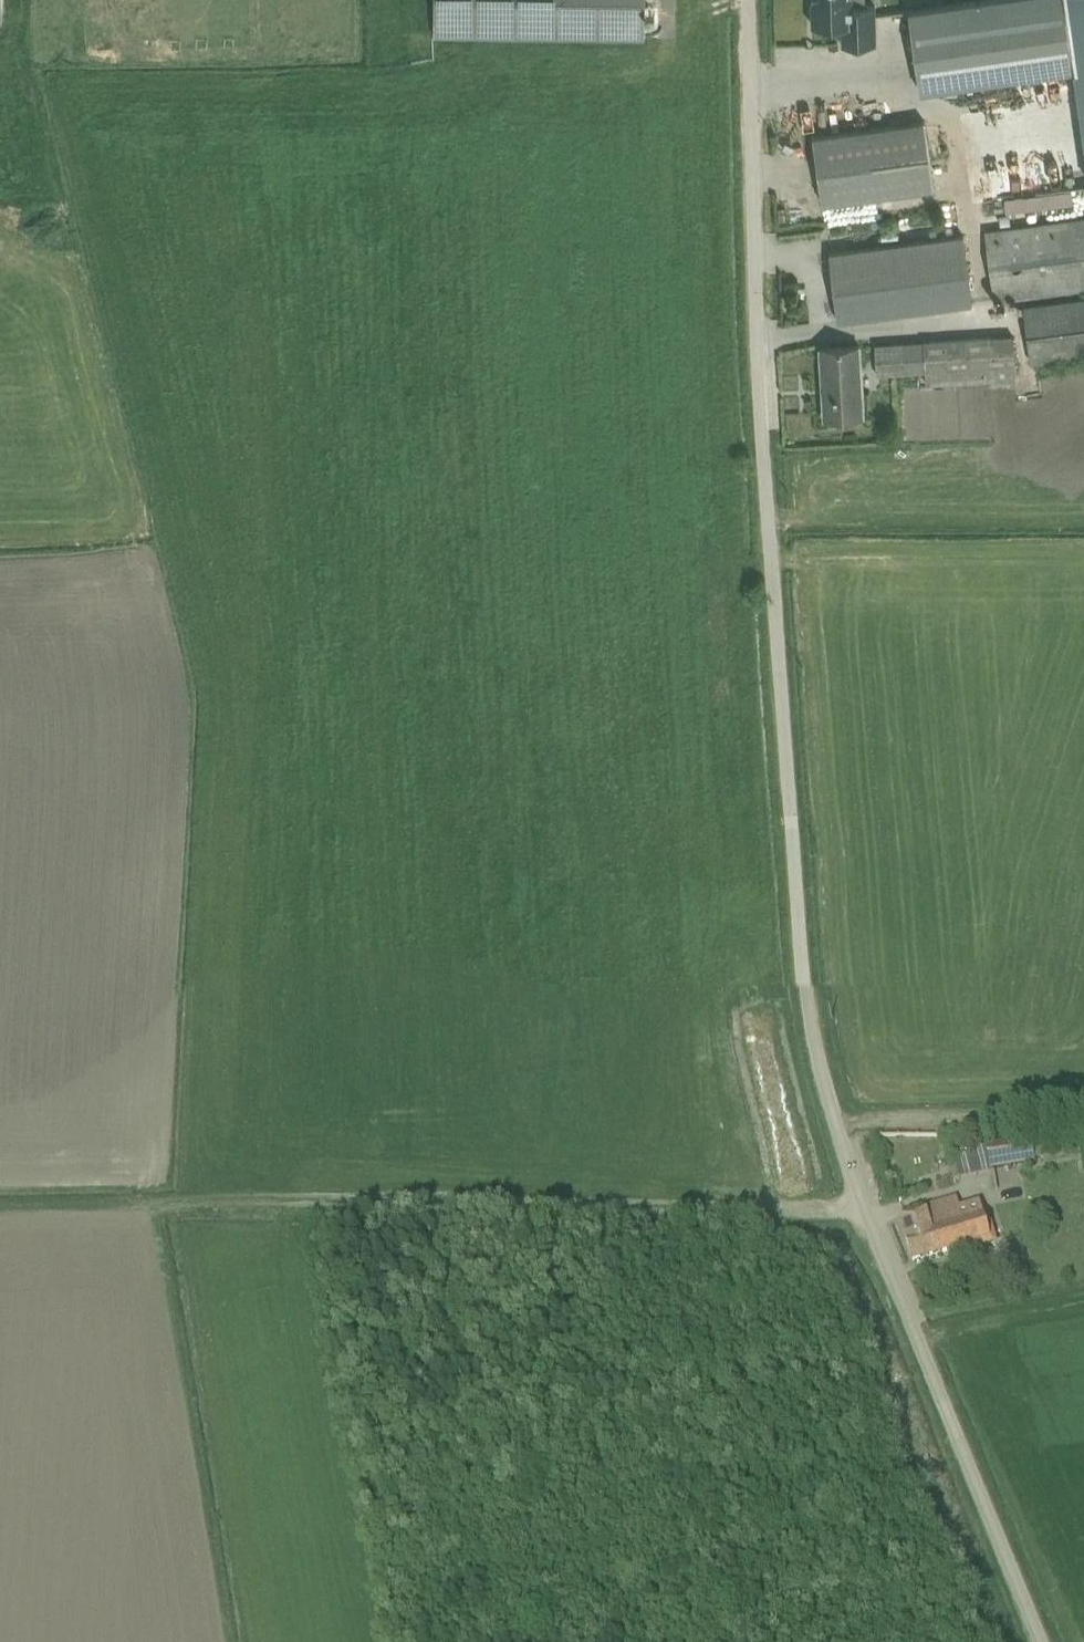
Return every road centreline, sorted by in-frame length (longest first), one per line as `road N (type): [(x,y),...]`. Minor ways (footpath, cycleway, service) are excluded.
road 1 (unclassified): [(1039,1641),(901,1301),(832,1112),(806,1007),(762,296),(753,0)]

